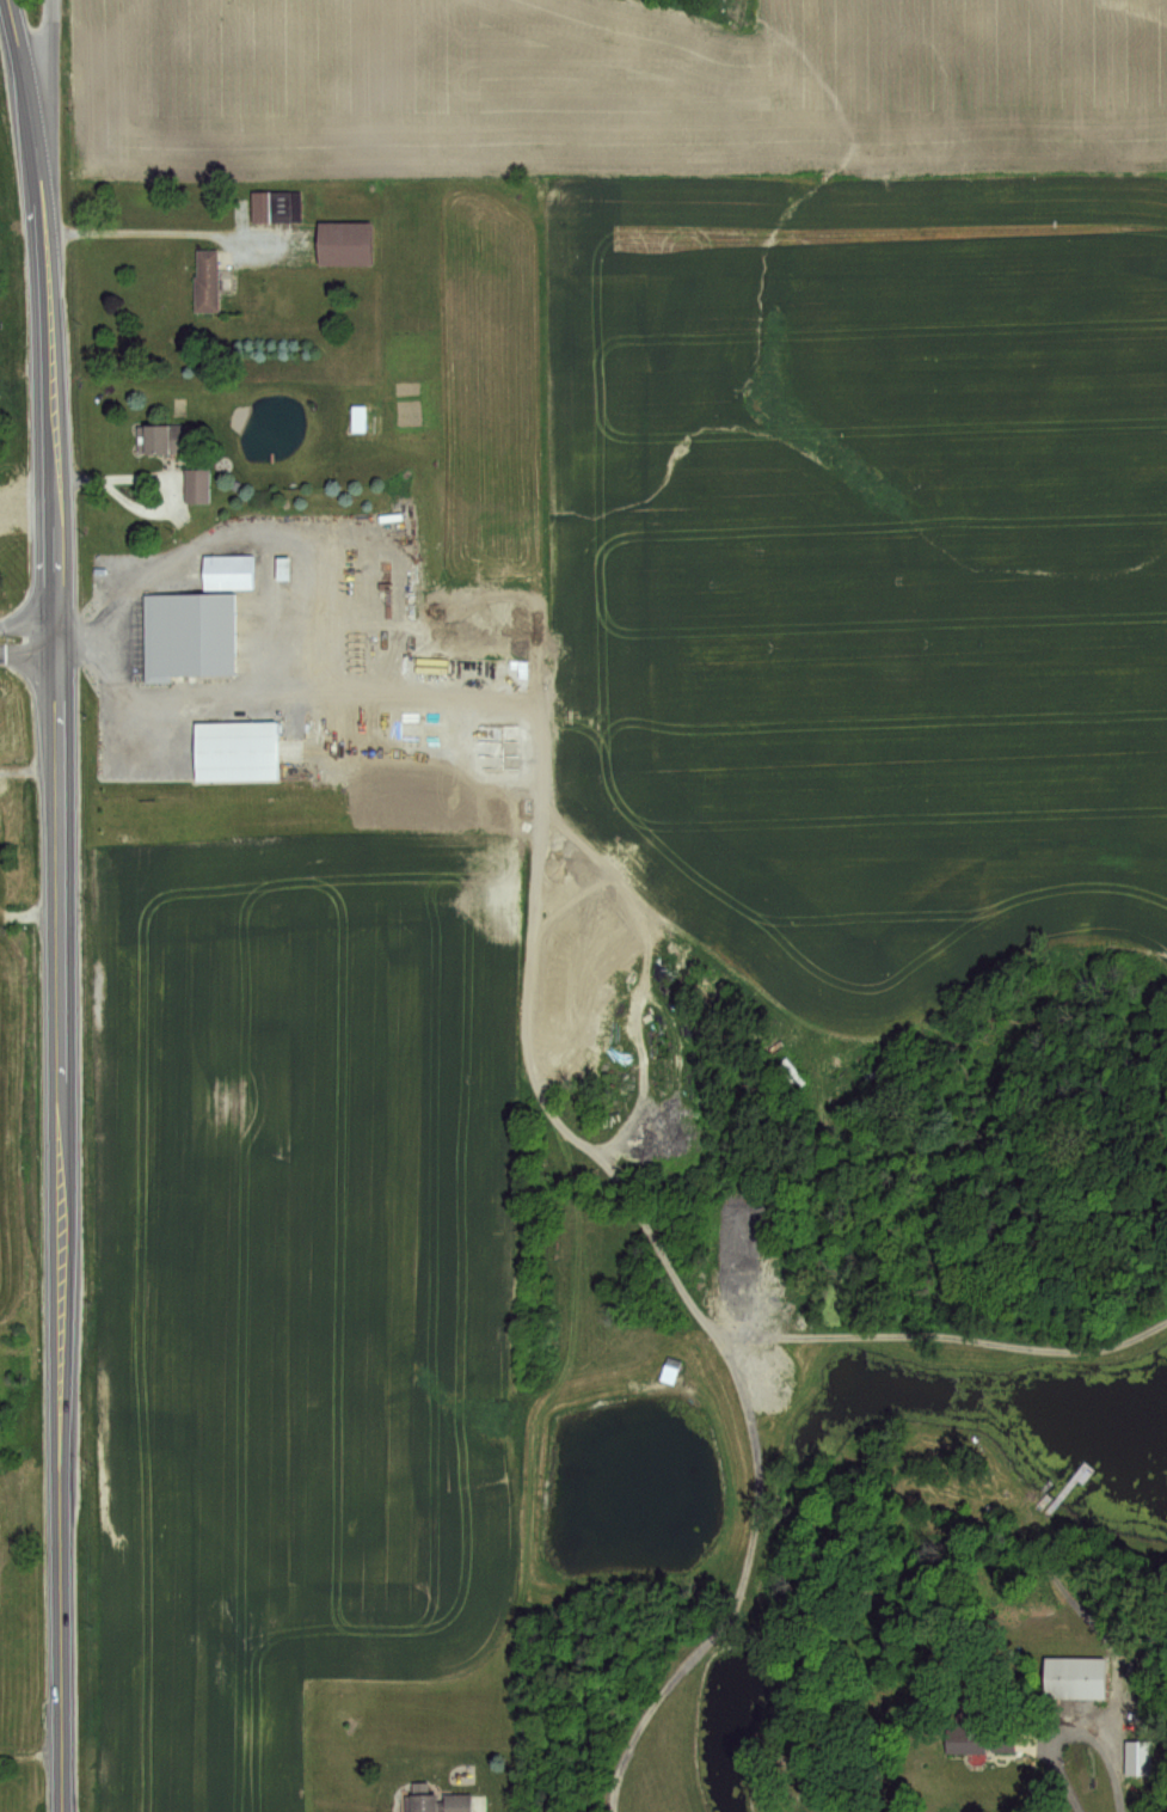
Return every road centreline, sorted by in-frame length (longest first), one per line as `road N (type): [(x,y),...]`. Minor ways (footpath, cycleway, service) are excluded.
road 1 (primary): [(61,1811),(47,201)]
road 2 (primary): [(47,201),(4,0)]
road 3 (residential): [(47,201),(44,0)]

